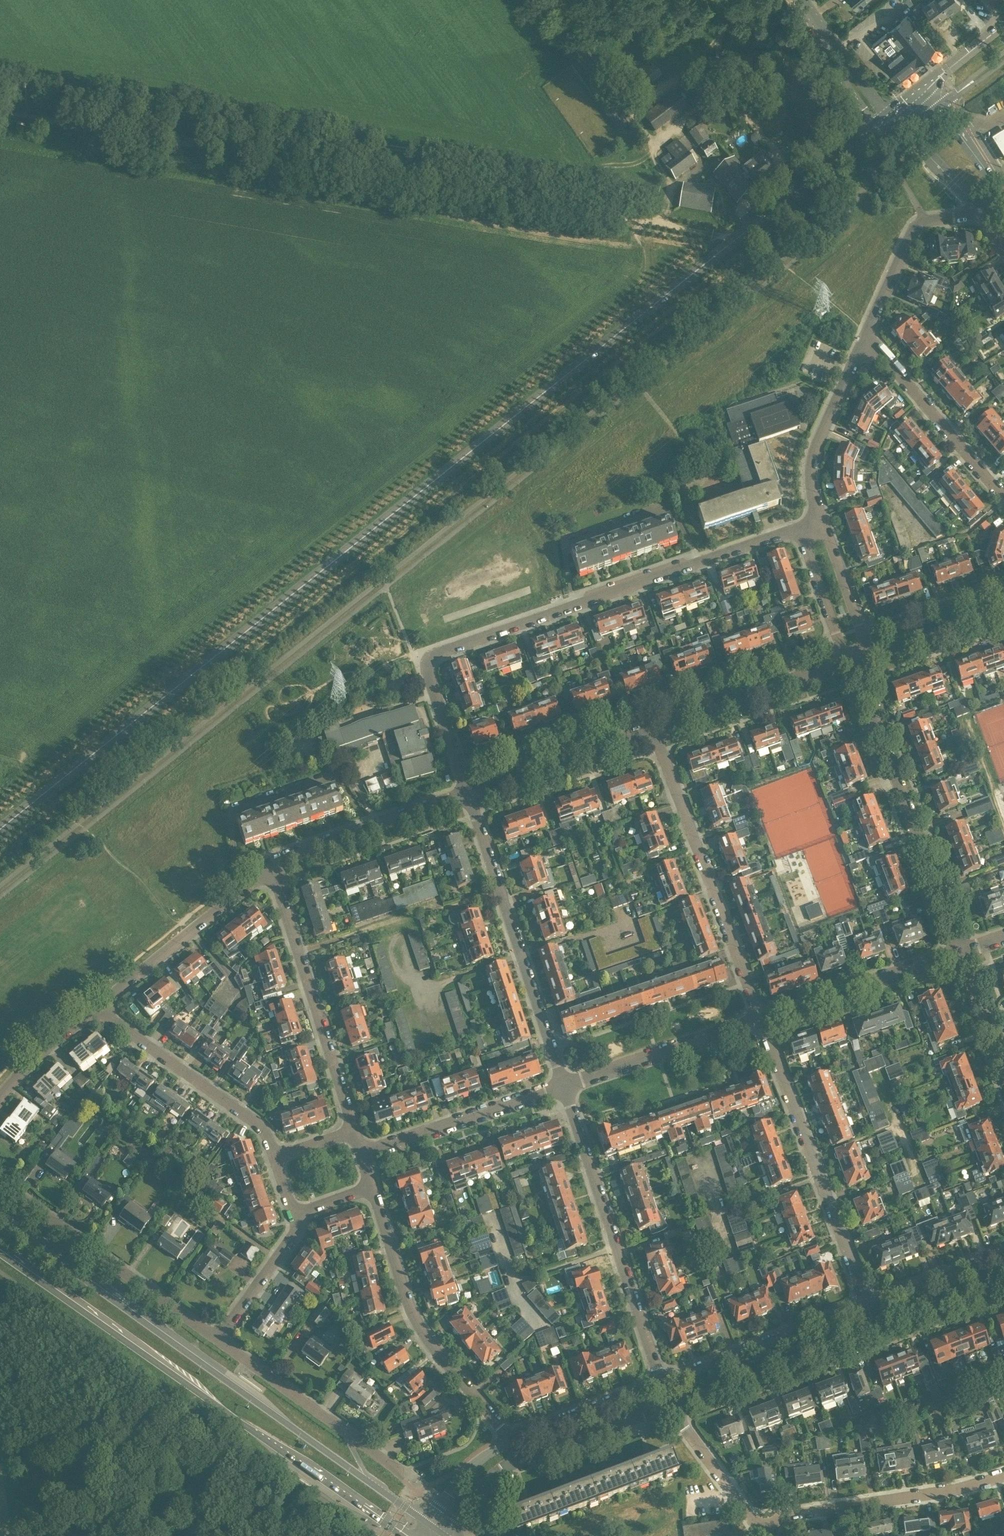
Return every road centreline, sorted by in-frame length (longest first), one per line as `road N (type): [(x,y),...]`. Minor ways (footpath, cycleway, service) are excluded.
road 1 (secondary): [(0,829),(877,127)]
road 2 (track): [(0,112),(697,231)]
road 3 (residential): [(468,793),(429,676),(432,656),(801,528)]
road 4 (primary): [(428,1524),(0,1215)]
road 5 (primary): [(0,1250),(407,1535)]
road 6 (tertiary): [(673,1407),(1003,1280)]
road 7 (residential): [(661,1384),(563,1085)]
road 8 (residential): [(962,950),(853,661)]
road 9 (residential): [(762,1018),(653,729)]
road 10 (residential): [(563,1085),(468,793)]
road 11 (residential): [(869,1305),(762,1018)]
road 12 (residential): [(509,1441),(414,1322),(370,1186)]
road 13 (residential): [(353,1129),(272,866)]
road 14 (residential): [(217,1339),(0,1182)]
road 15 (residential): [(767,1526),(1003,1476)]
road 16 (residential): [(277,1155),(253,1119),(95,1008)]
road 17 (residential): [(402,1478),(217,1339)]
road 18 (residential): [(95,1008),(272,866)]
road 19 (tertiary): [(869,1305),(661,1384)]
road 20 (residential): [(361,1155),(563,1085)]
road 21 (residential): [(1003,498),(866,335)]
road 22 (residential): [(762,1018),(962,950)]
road 23 (residential): [(563,1085),(762,1018)]
road 24 (residential): [(272,866),(468,793)]
road 25 (residential): [(653,729),(845,664)]
road 26 (residential): [(822,520),(812,461),(866,335)]
road 27 (residential): [(468,793),(653,729)]
road 28 (residential): [(866,335),(917,224),(983,212)]
road 29 (tertiary): [(519,1459),(673,1407)]
road 30 (tertiary): [(661,1384),(509,1441)]
road 31 (residential): [(767,1526),(753,1517),(673,1407)]
road 32 (residential): [(217,1339),(294,1232),(295,1213)]
road 33 (tertiary): [(1003,1254),(869,1305)]
road 34 (residential): [(868,655),(1003,608)]
road 35 (residential): [(801,528),(845,664)]
road 36 (residential): [(868,655),(822,520)]
road 37 (residential): [(0,1096),(95,1008)]
road 38 (residential): [(1003,1065),(962,950)]

